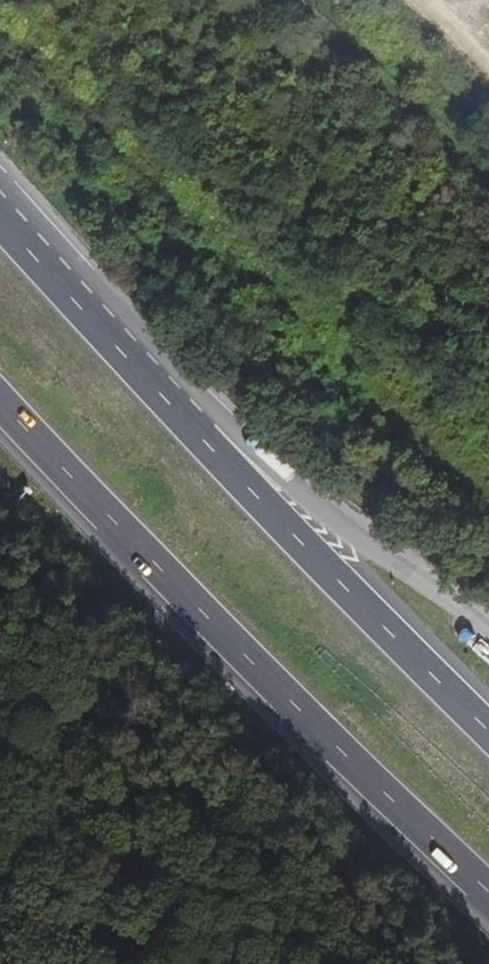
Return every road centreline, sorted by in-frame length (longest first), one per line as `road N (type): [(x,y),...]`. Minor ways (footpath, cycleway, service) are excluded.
road 1 (trunk): [(0,404),(203,617),(488,896)]
road 2 (trunk): [(488,728),(319,558),(205,425)]
road 3 (trunk): [(488,629),(239,438),(205,425)]
road 4 (trunk): [(205,425),(0,206)]
road 5 (track): [(488,181),(286,0)]

